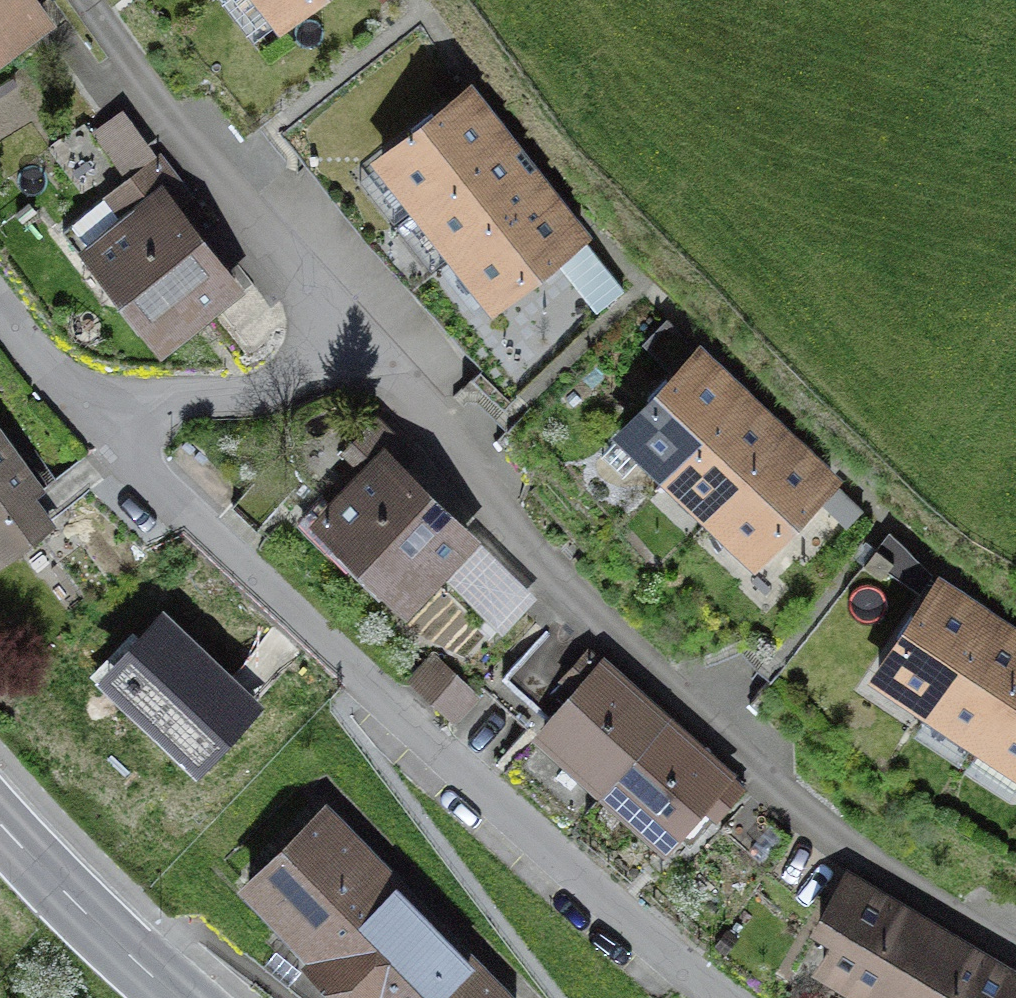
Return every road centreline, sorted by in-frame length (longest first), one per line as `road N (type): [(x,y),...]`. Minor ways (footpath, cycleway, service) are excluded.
road 1 (residential): [(352,337),(519,538),(663,686),(831,833),(1015,946)]
road 2 (residential): [(76,401),(225,551),(721,997)]
road 3 (residential): [(84,0),(159,107),(352,337)]
road 4 (residential): [(76,401),(161,404),(274,390),(352,337)]
road 5 (secondary): [(176,997),(110,940),(0,818)]
road 6 (residential): [(0,304),(76,401)]

